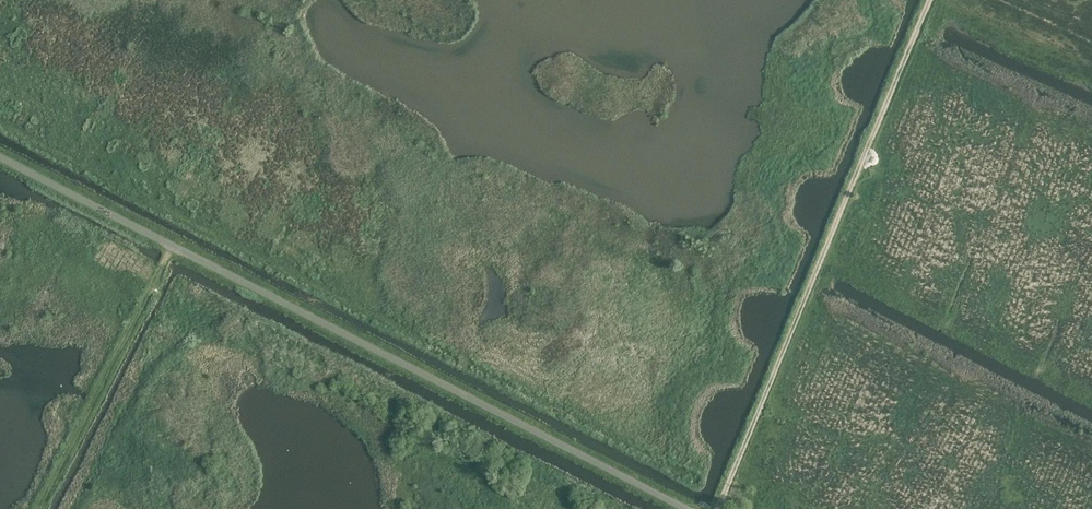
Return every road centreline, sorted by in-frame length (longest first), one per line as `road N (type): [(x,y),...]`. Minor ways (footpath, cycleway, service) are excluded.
road 1 (track): [(719,508),(929,0)]
road 2 (track): [(41,508),(174,246)]

